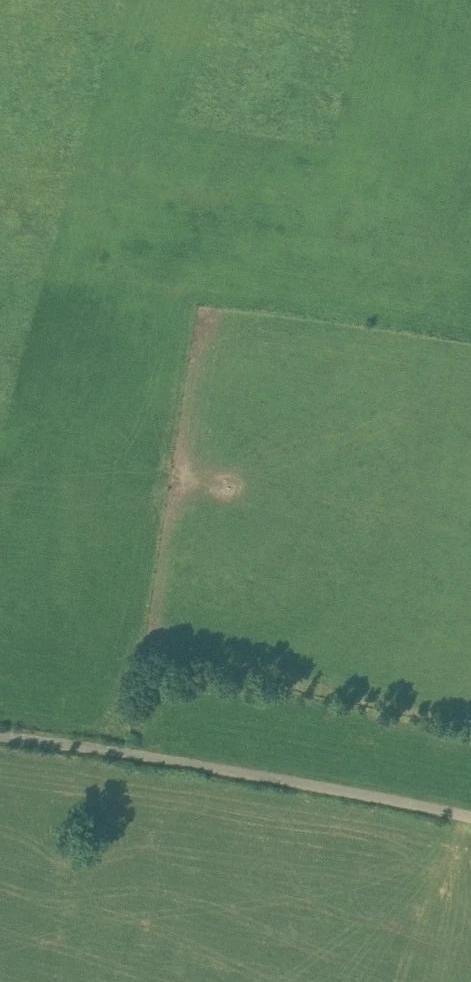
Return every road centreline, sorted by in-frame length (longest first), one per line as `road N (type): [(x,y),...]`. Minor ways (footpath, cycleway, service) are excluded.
road 1 (track): [(470,814),(0,736)]

